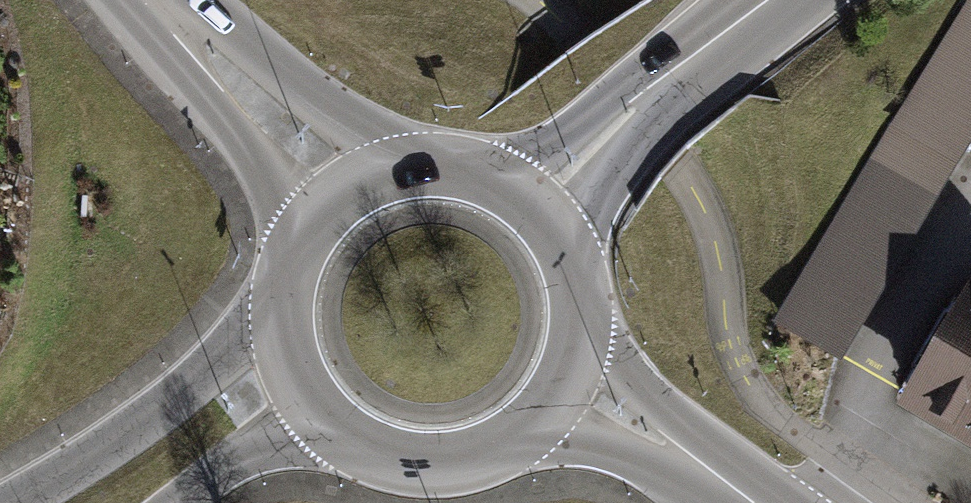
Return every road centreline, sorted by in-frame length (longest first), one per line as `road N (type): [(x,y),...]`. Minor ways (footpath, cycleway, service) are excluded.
road 1 (secondary): [(280,308),(159,416),(19,502)]
road 2 (secondary): [(535,204),(661,86),(769,0)]
road 3 (secondary): [(315,413),(368,453),(400,464),(466,464),(526,435),(569,383)]
road 4 (secondary): [(351,187),(161,0)]
road 5 (secondary): [(755,502),(569,383)]
road 6 (secondary): [(535,204),(479,171),(445,164),(408,166),(351,187)]
road 7 (secondary): [(569,383),(584,321),(582,288),(573,257),(535,204)]
road 8 (secondary): [(191,502),(315,413)]
road 9 (secondary): [(351,187),(301,239),(280,308)]

